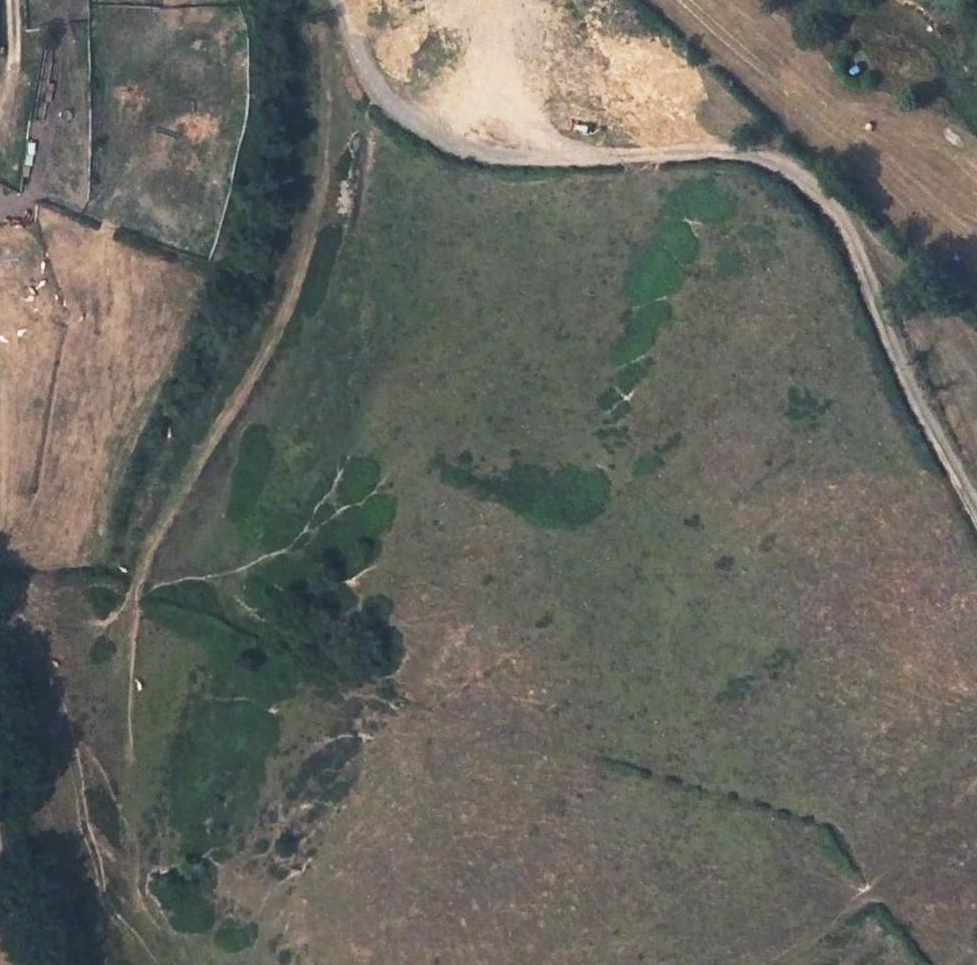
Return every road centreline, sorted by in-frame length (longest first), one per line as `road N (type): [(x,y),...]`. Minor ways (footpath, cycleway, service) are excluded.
road 1 (track): [(976,509),(913,395),(850,232),(825,194),(755,153),(711,148),(535,159),(470,149),(408,120),(368,84),(337,0)]

